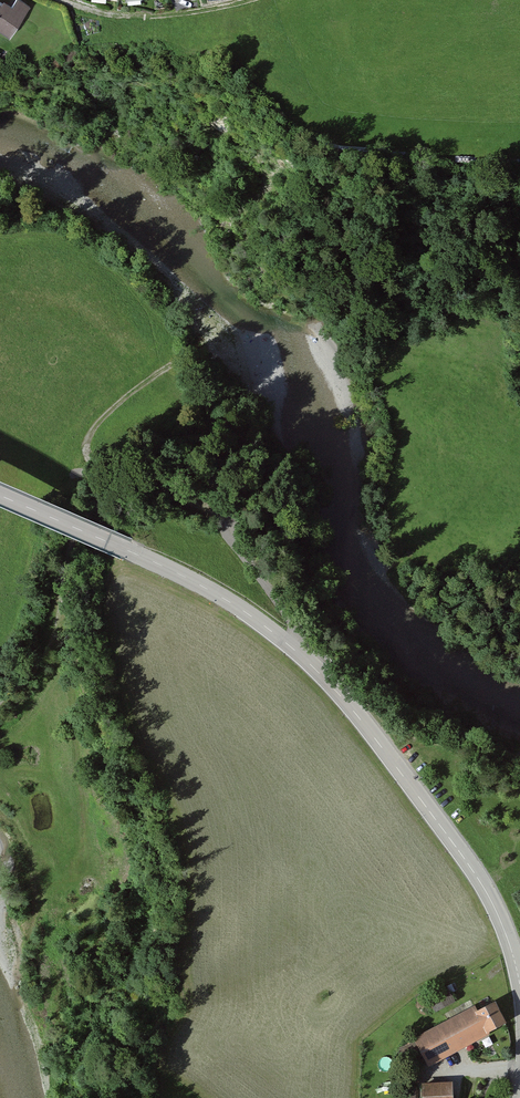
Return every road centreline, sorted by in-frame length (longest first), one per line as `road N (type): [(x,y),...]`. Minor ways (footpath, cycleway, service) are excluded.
road 1 (tertiary): [(519,987),(495,909),(467,862),(309,663),(214,593),(0,495)]
road 2 (track): [(0,704),(53,639),(69,548),(97,507),(127,490),(158,488),(228,525)]
road 3 (track): [(216,362),(187,356),(120,401),(96,433),(90,464),(196,467),(216,485),(228,525)]
road 4 (track): [(243,0),(147,17),(63,0)]

